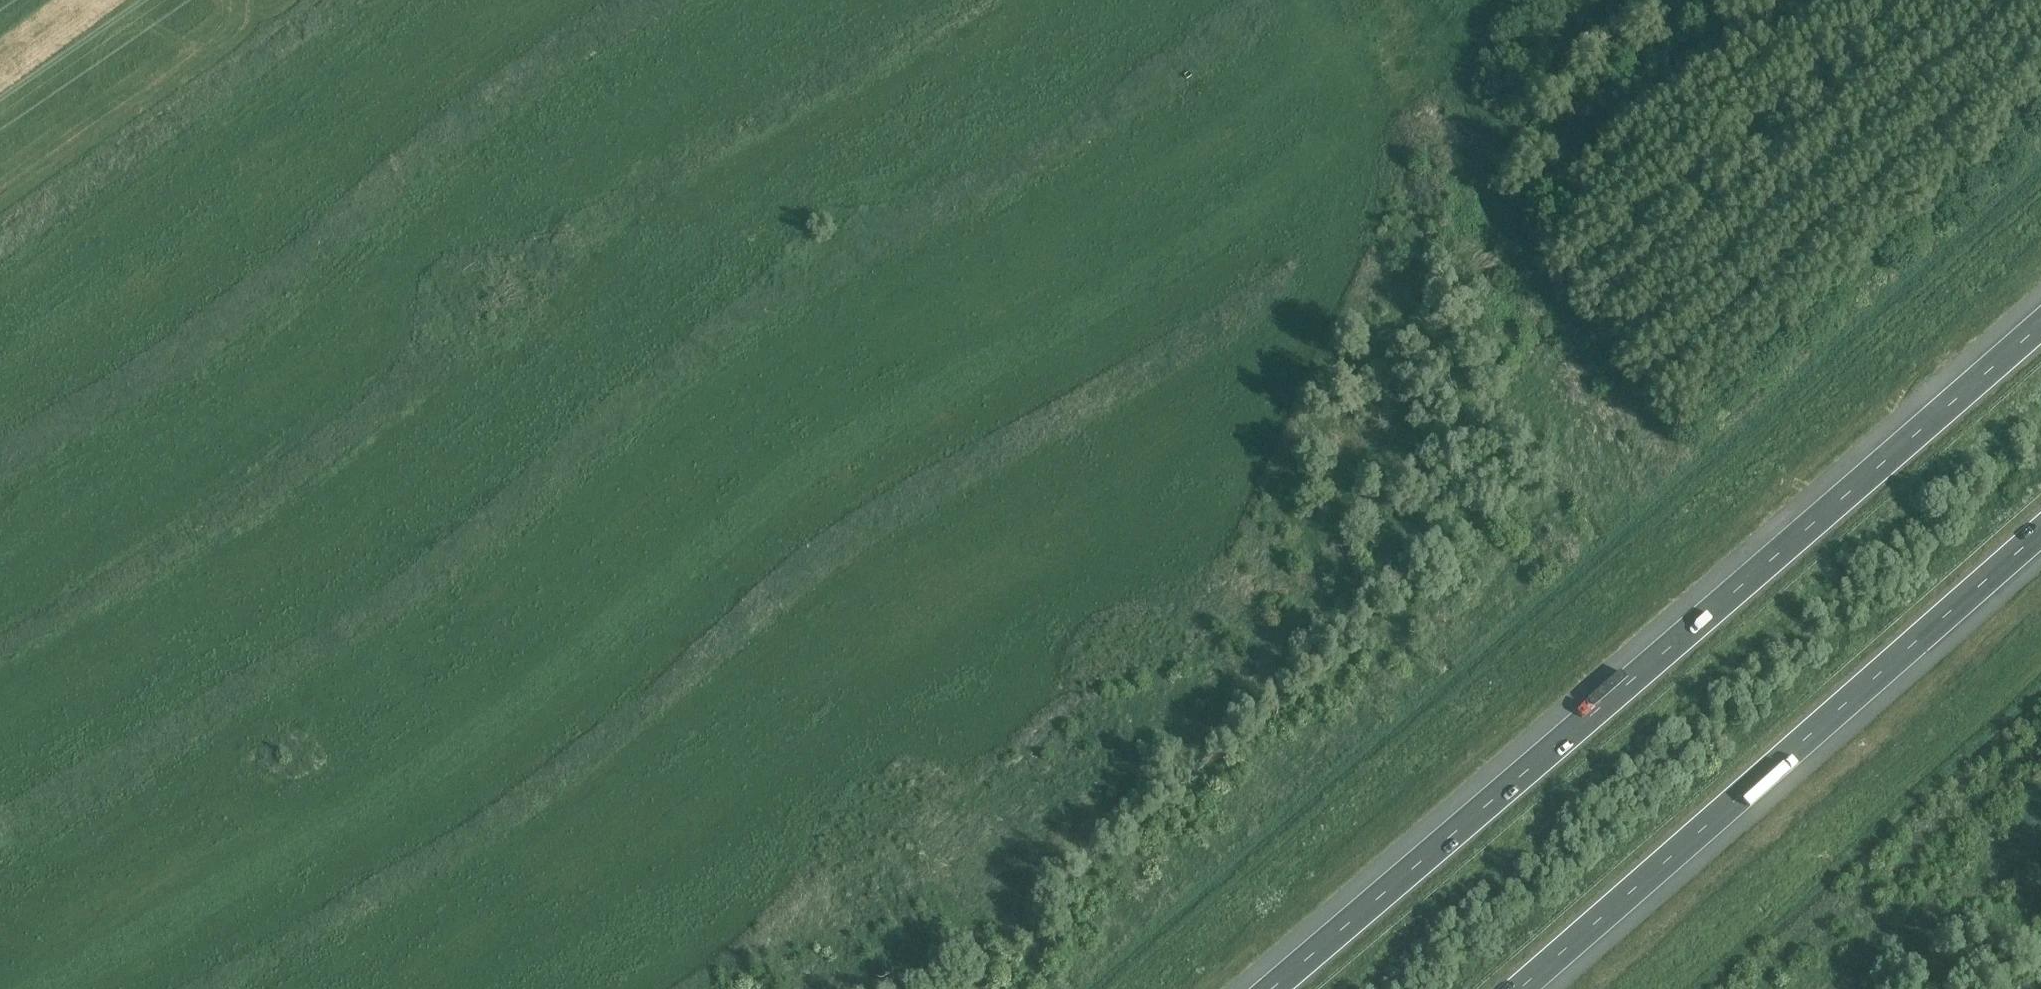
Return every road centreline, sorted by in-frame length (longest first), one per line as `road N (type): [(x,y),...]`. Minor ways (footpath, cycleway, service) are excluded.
road 1 (motorway): [(2040,316),(1268,988)]
road 2 (motorway): [(1516,988),(2040,529)]

